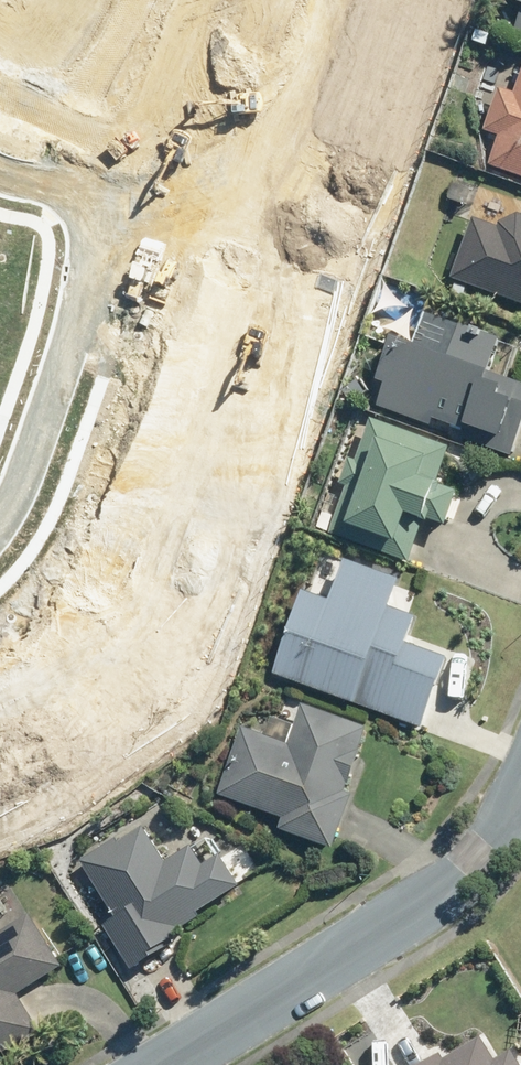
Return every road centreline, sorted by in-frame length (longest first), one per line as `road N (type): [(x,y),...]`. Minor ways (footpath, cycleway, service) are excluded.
road 1 (unknown): [(0,509),(33,464),(108,201),(83,0)]
road 2 (residential): [(164,1064),(460,877),(520,799)]

